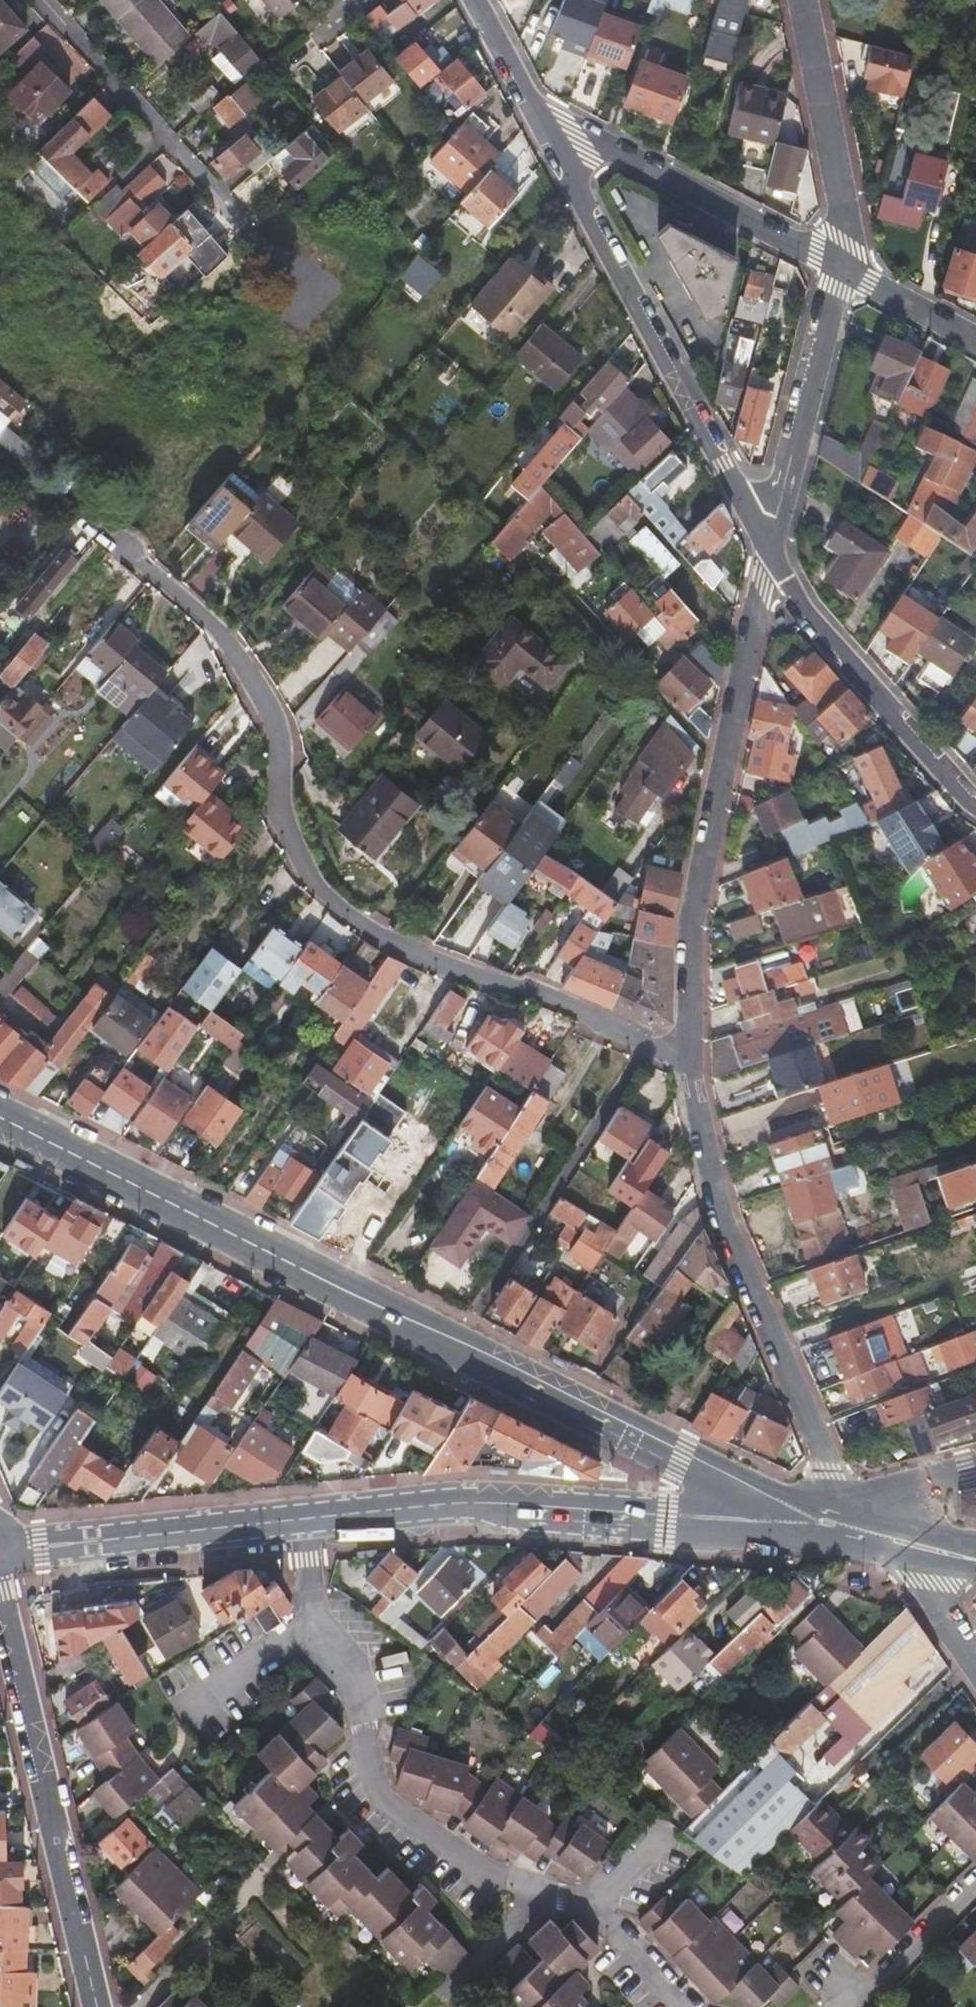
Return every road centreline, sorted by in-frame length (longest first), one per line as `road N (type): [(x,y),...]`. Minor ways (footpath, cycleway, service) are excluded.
road 1 (primary): [(0,1118),(746,1491),(835,1527)]
road 2 (residential): [(118,544),(213,623),(248,675),(273,719),(276,793),(290,841),(321,890),(367,927),(423,955),(684,1047)]
road 3 (residential): [(302,1518),(477,1499),(835,1527)]
road 4 (residential): [(835,1527),(827,1469),(719,1219),(684,1047)]
road 5 (residential): [(684,1047),(688,922),(766,558)]
road 6 (residential): [(766,558),(578,205),(550,132)]
road 7 (residential): [(0,1602),(97,2006)]
road 8 (residential): [(322,1611),(318,1640),(364,1714),(376,1805),(454,1867),(542,1892)]
road 9 (residential): [(975,807),(888,715),(766,558)]
road 10 (residential): [(837,269),(550,132)]
road 11 (residential): [(0,1547),(302,1518)]
road 12 (residential): [(766,558),(837,269)]
road 13 (residential): [(837,269),(845,223),(802,0)]
road 14 (residential): [(843,2006),(975,1878)]
road 15 (unclassified): [(164,138),(44,0)]
road 16 (residential): [(322,1611),(196,1722)]
road 17 (residential): [(975,338),(837,269)]
road 18 (residential): [(835,1527),(975,1467)]
road 19 (residential): [(550,132),(478,0)]
road 20 (residential): [(927,1546),(924,1584),(975,1664)]
road 21 (residential): [(591,1905),(669,2006)]
road 22 (unclassified): [(245,232),(164,138)]

